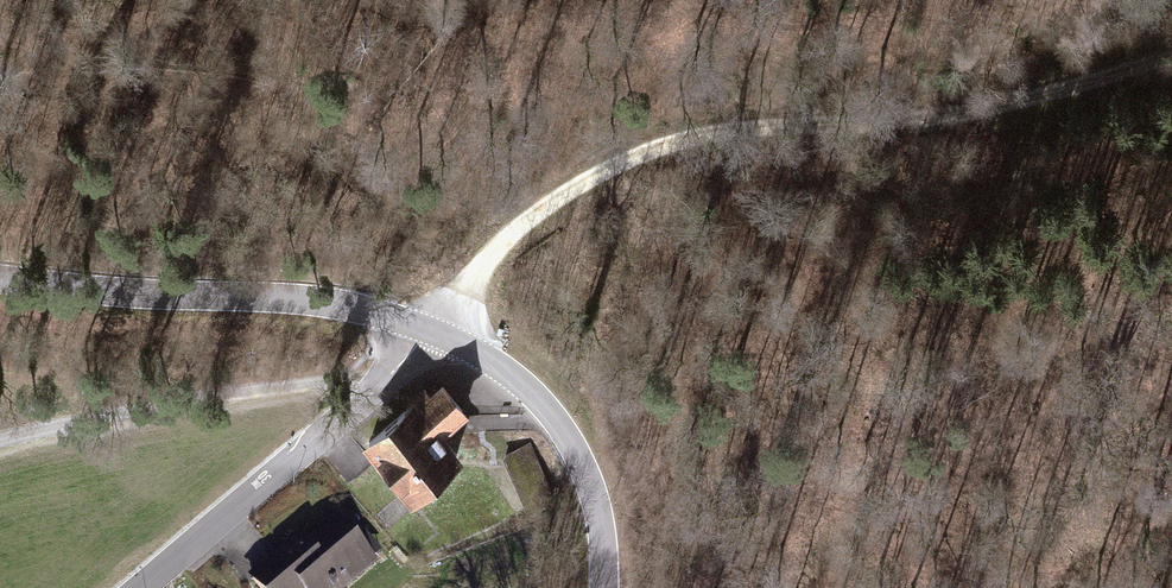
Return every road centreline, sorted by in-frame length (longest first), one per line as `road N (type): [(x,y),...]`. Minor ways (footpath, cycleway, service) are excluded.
road 1 (track): [(1171,78),(862,126),(712,138),(588,172),(433,329)]
road 2 (tertiary): [(0,281),(311,296),(433,329)]
road 3 (track): [(0,438),(389,376)]
road 4 (residential): [(433,329),(389,376),(137,587)]
road 5 (tertiary): [(433,329),(525,385),(580,455),(603,532),(601,587)]

